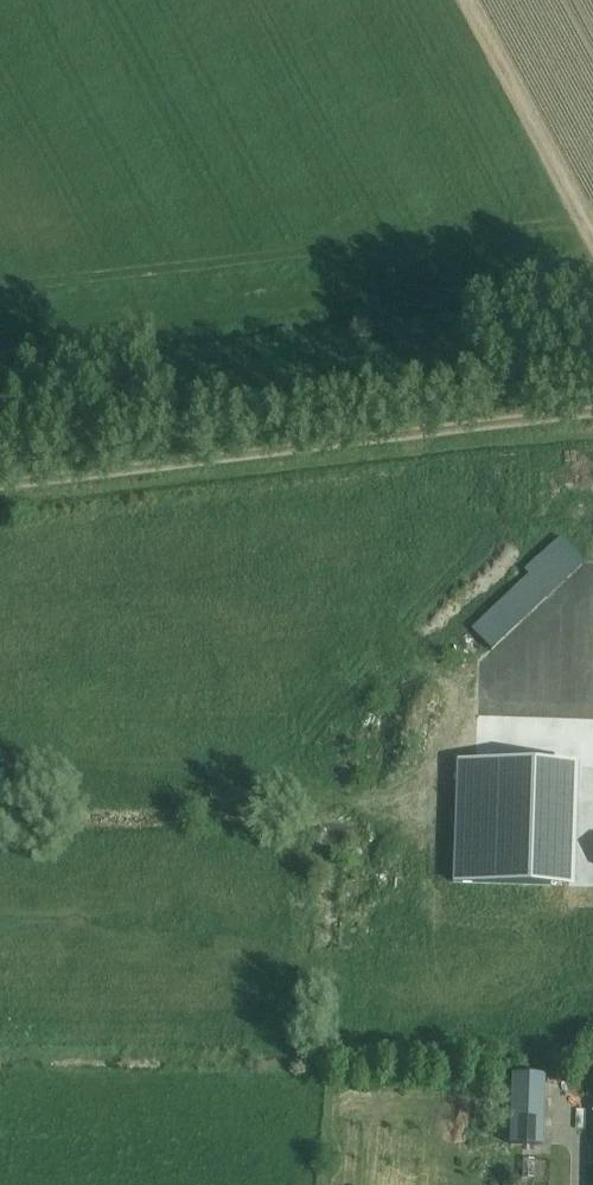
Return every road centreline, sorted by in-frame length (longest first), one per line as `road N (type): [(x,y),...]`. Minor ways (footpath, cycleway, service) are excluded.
road 1 (track): [(0,487),(592,409)]
road 2 (track): [(464,0),(592,239)]

